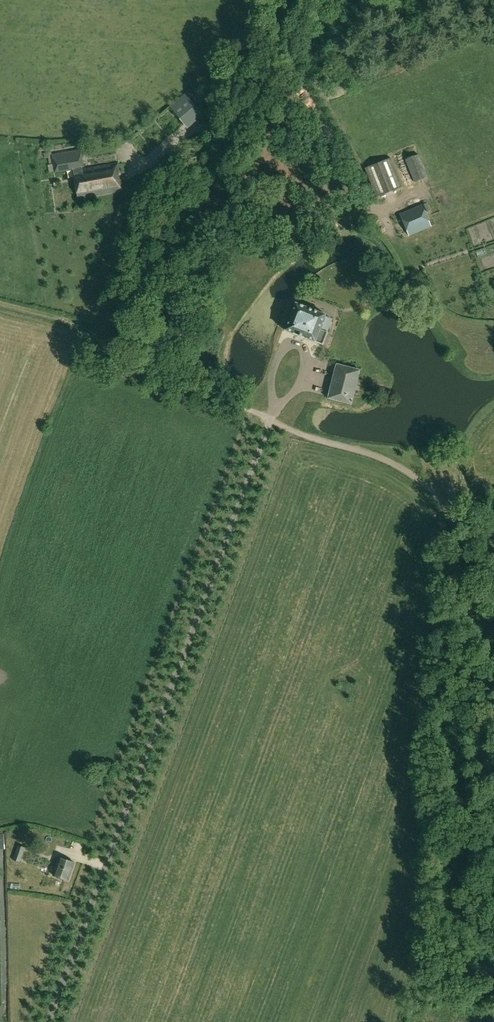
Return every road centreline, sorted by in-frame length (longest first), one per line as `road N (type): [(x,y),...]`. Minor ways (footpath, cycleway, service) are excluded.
road 1 (unclassified): [(46,1021),(270,420)]
road 2 (track): [(316,0),(183,381)]
road 3 (track): [(270,420),(381,458),(438,495),(493,641)]
road 4 (track): [(288,81),(265,87),(163,167),(130,181)]
road 5 (track): [(288,81),(330,109),(347,170),(380,212)]

